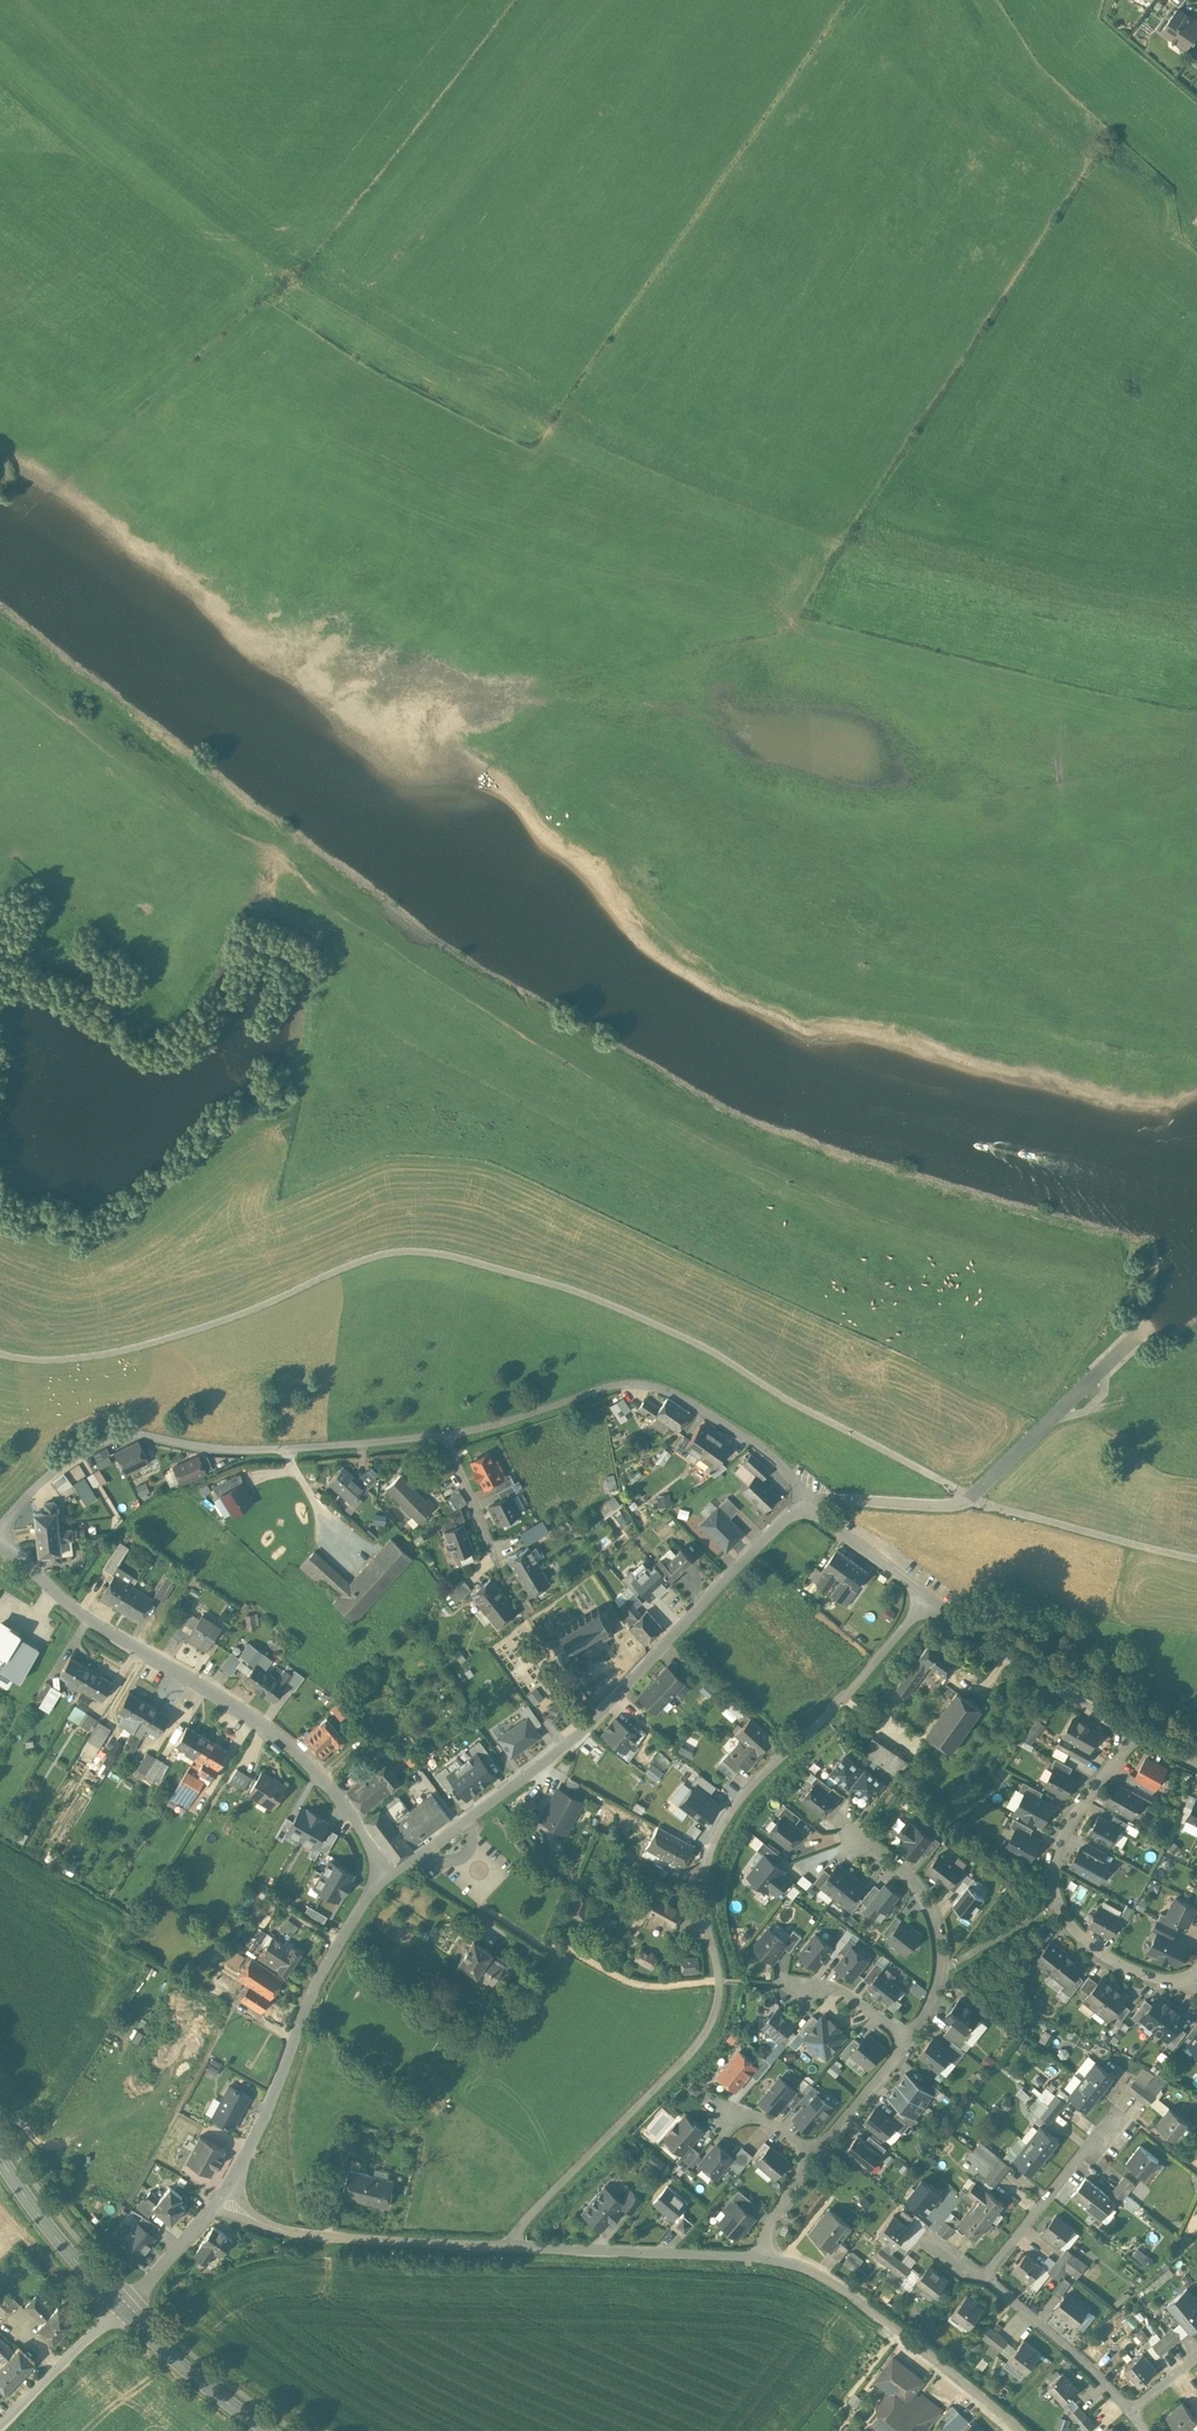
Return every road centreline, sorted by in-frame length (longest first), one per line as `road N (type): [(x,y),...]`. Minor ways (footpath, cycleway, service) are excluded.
road 1 (residential): [(0,1528),(55,1465),(132,1433),(266,1449),(376,1443),(473,1429),(632,1383),(656,1385),(776,1455),(809,1498)]
road 2 (residential): [(930,1594),(822,1717),(762,1771),(727,1824),(710,1871),(719,1994),(711,2023),(504,2246)]
road 3 (residential): [(387,1876),(569,1742),(801,1501)]
road 4 (residential): [(387,1876),(336,1794),(288,1743),(87,1620),(0,1546)]
road 5 (unclassified): [(809,1498),(971,1494),(1122,1347)]
road 6 (residential): [(224,2200),(328,1960),(387,1876)]
road 7 (residential): [(1131,1731),(1059,1842),(1055,1901),(1077,1933),(1120,1965),(1178,1979),(1196,1969)]
road 8 (residential): [(763,2256),(830,2279),(1021,2430)]
road 9 (residential): [(224,2200),(259,2224),(308,2234),(504,2246)]
road 10 (residential): [(504,2246),(763,2256)]
road 11 (residential): [(849,1830),(916,1878),(930,1904),(940,1967),(907,2035)]
road 12 (residential): [(930,1594),(1038,1677),(1131,1731)]
road 13 (secondary): [(0,2157),(128,2320)]
road 14 (residential): [(1114,2113),(983,2272)]
road 15 (residential): [(983,2272),(1132,2407)]
road 16 (secondary): [(128,2320),(271,2430)]
road 17 (residential): [(0,2430),(128,2320)]
road 18 (residential): [(801,1501),(930,1594)]
road 19 (residential): [(128,2320),(136,2296),(224,2200)]
road 20 (residential): [(907,2035),(813,2154)]

